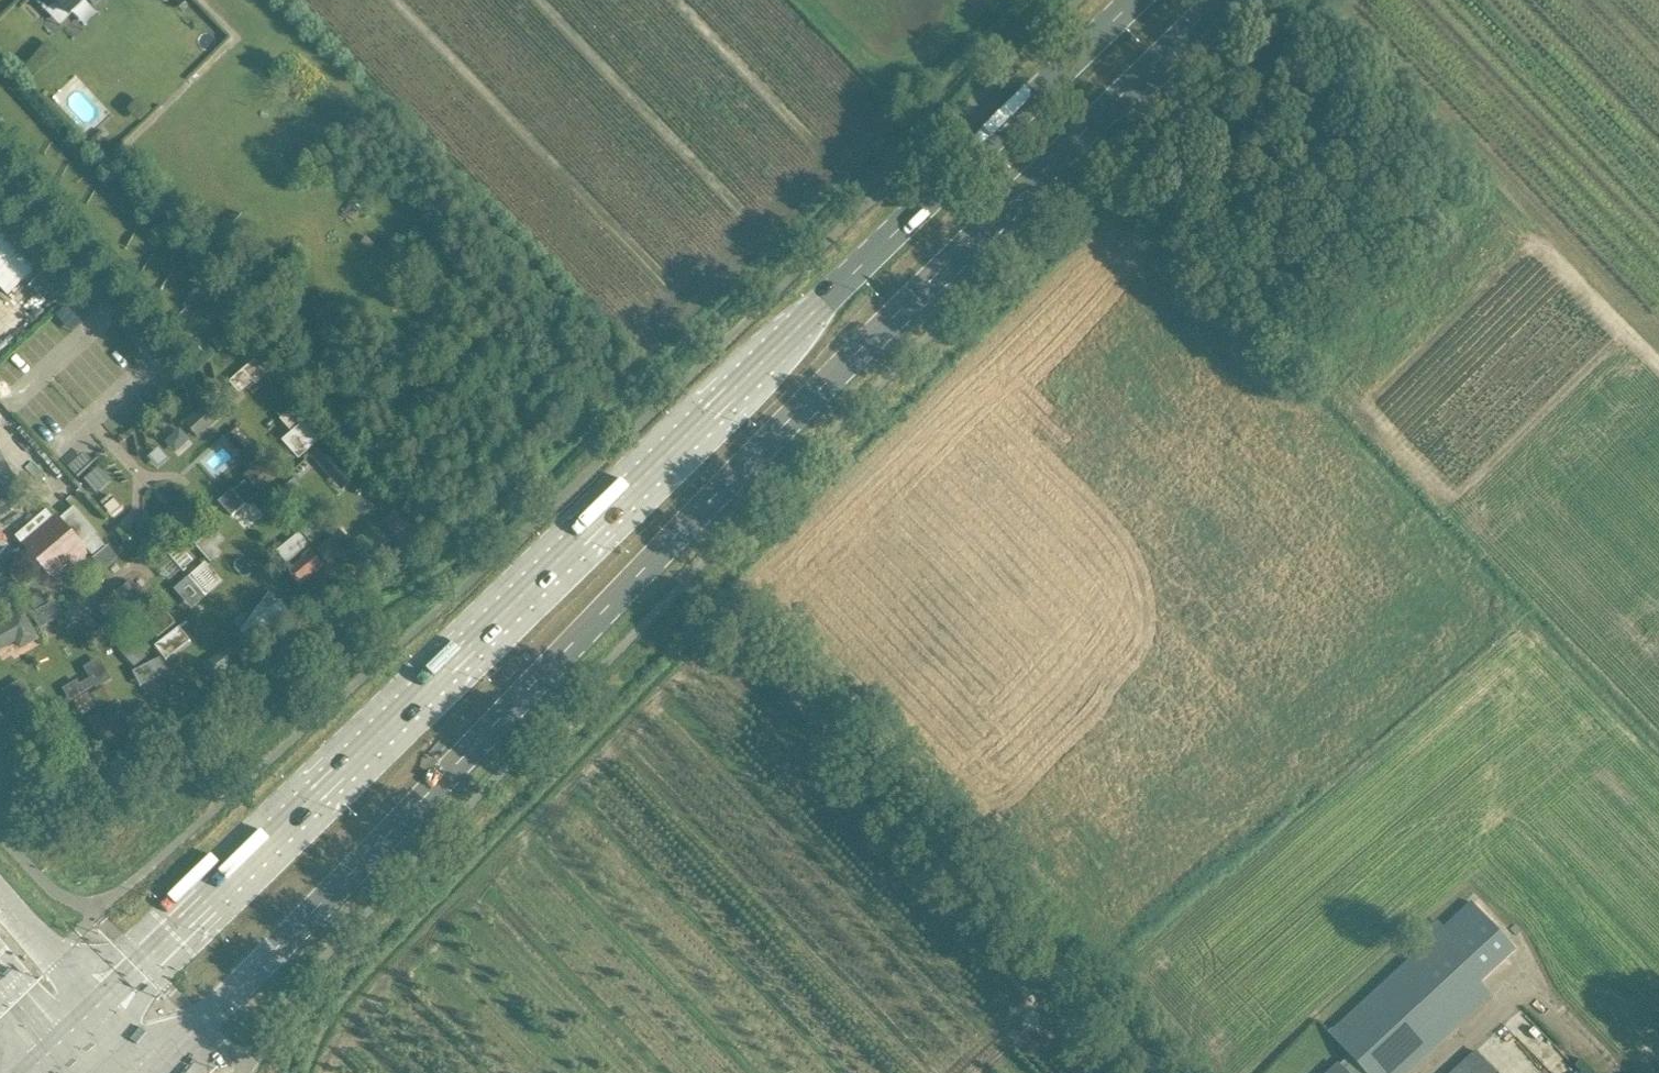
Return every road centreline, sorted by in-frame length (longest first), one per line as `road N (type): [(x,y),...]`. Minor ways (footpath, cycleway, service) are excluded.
road 1 (primary): [(163,1072),(653,564),(1232,0)]
road 2 (primary): [(1136,0),(92,1006)]
road 3 (unclassified): [(1159,1072),(732,628)]
road 4 (tertiary): [(92,1006),(0,898)]

